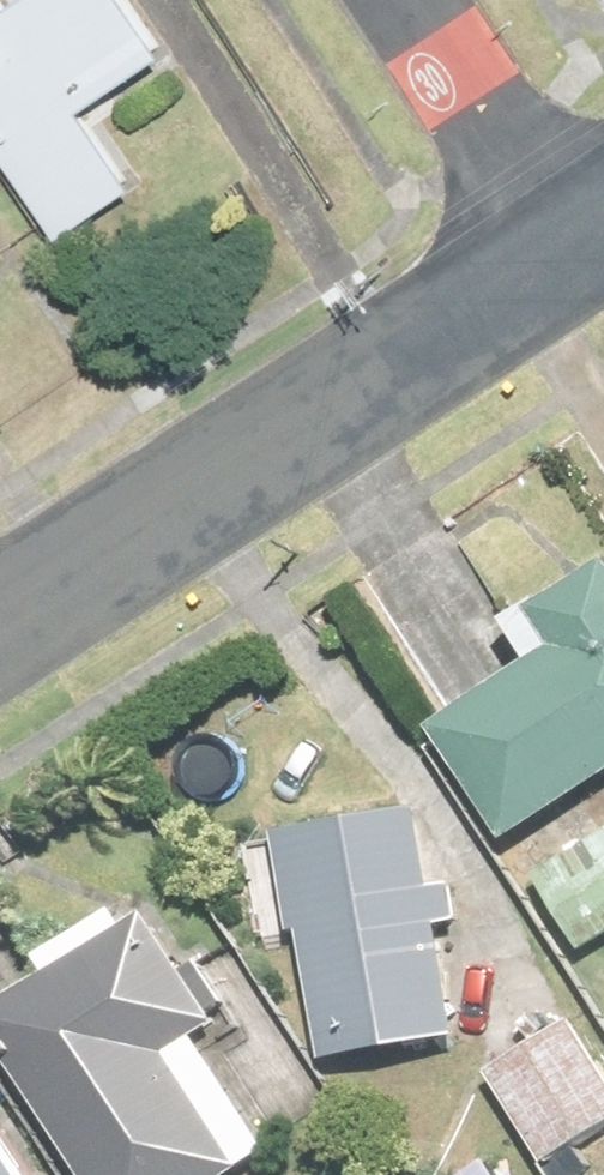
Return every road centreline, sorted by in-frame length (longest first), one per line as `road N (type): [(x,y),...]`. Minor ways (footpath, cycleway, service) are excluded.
road 1 (tertiary): [(0,624),(577,243)]
road 2 (residential): [(420,0),(577,243)]

